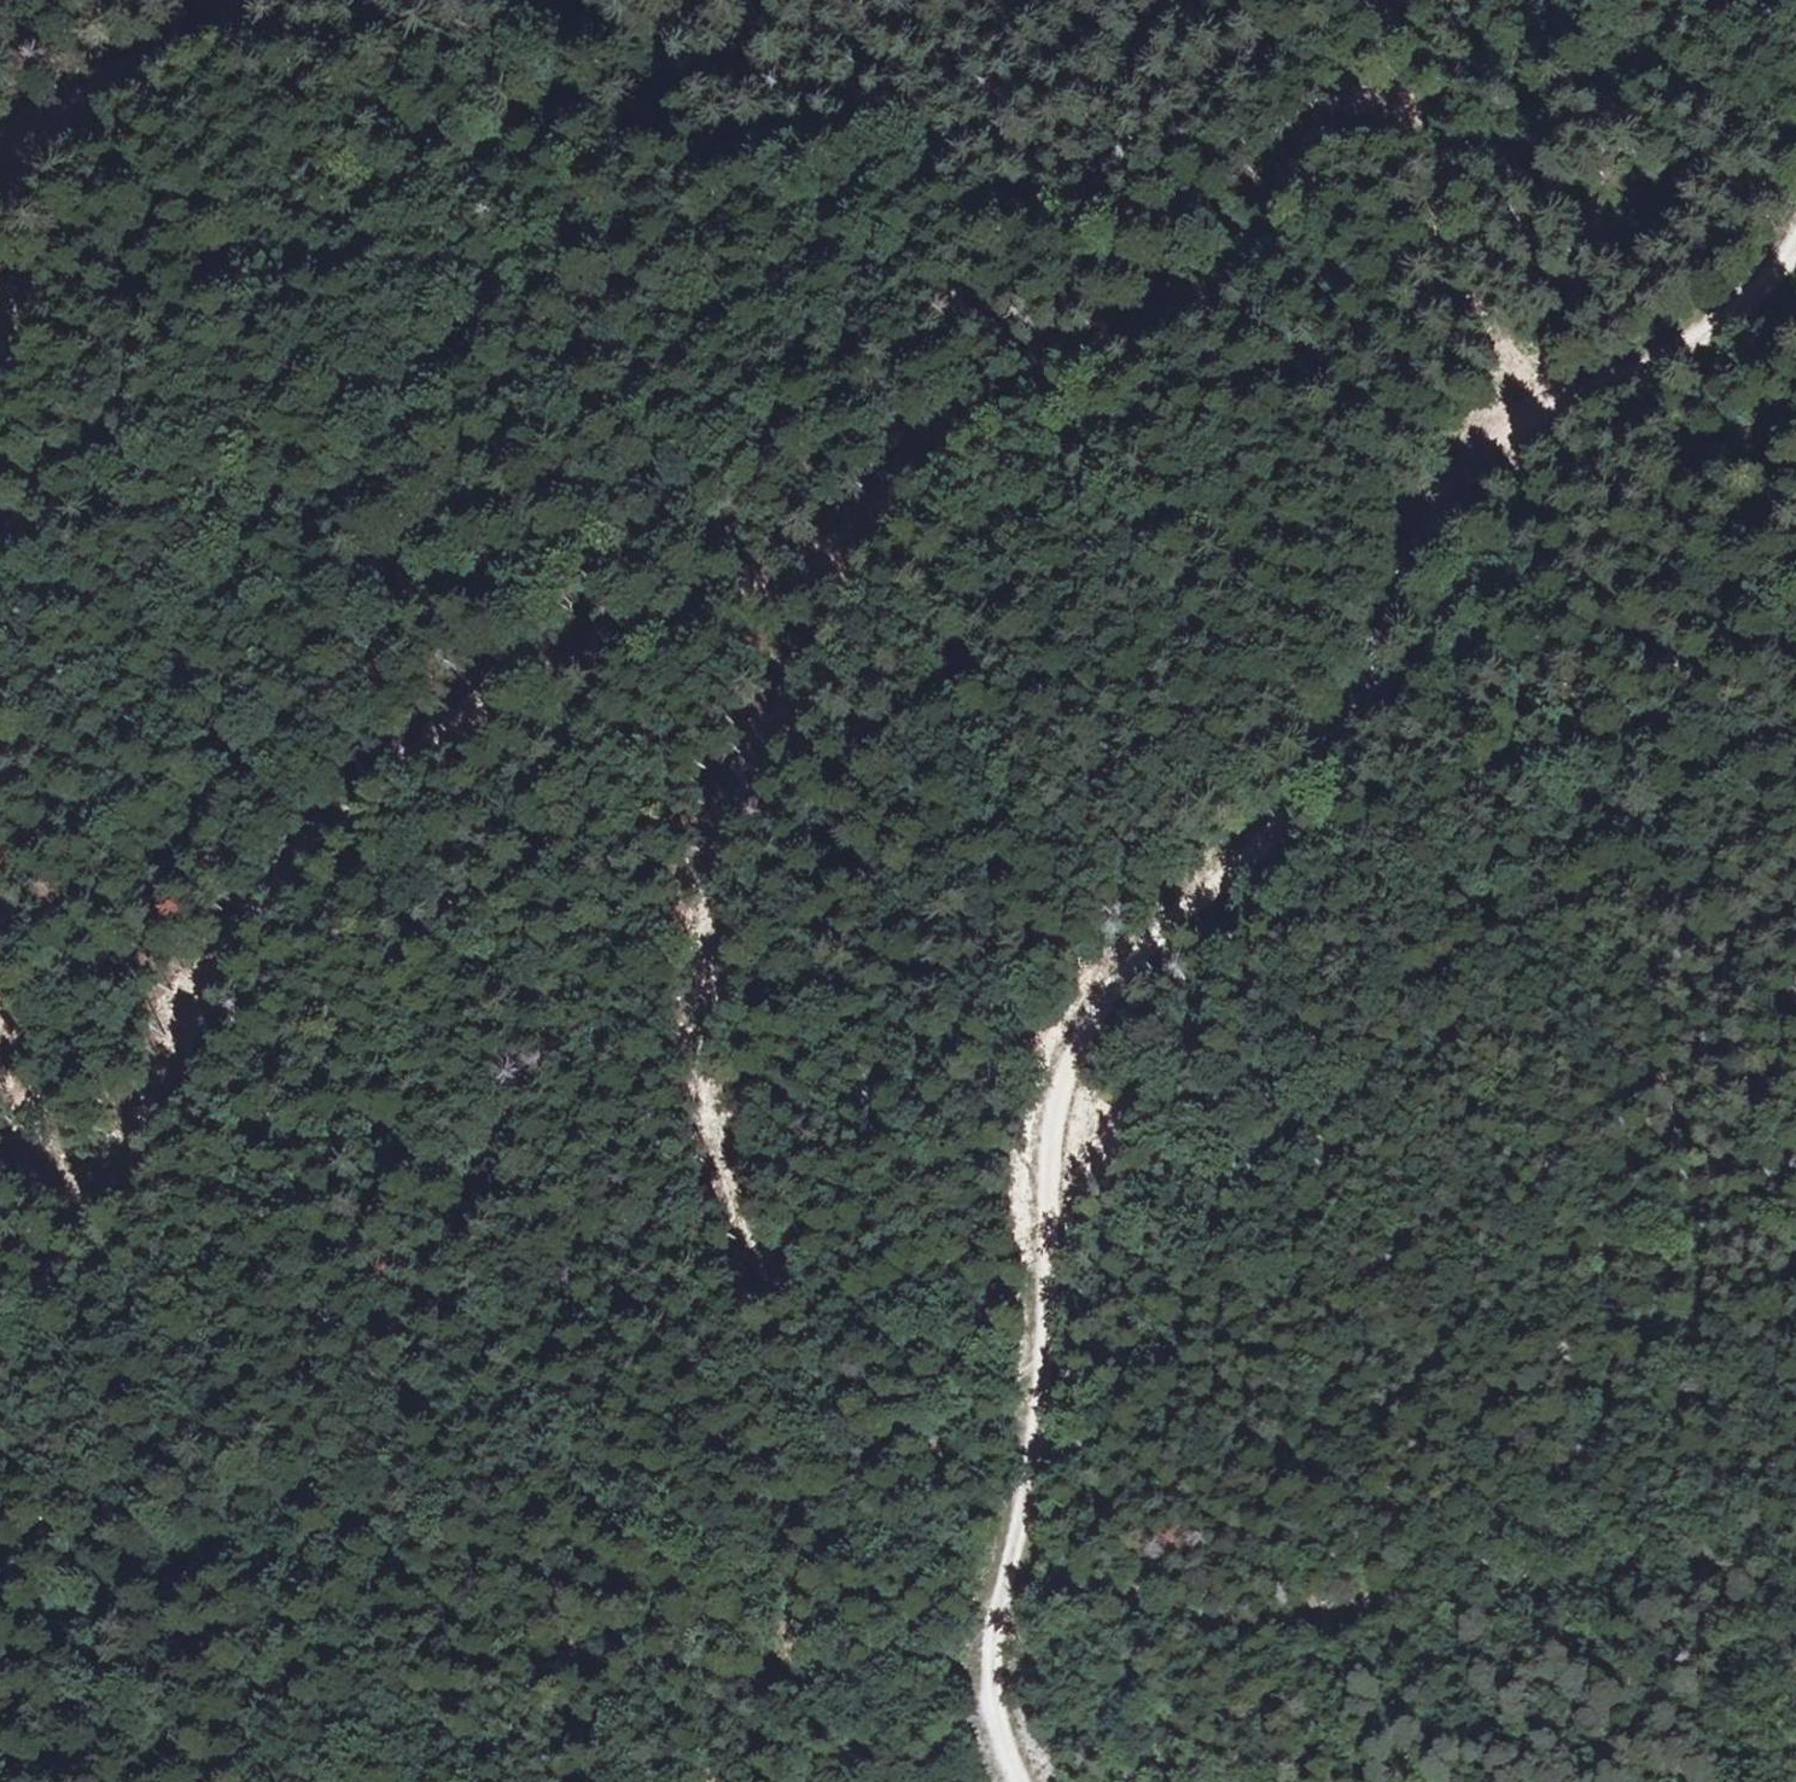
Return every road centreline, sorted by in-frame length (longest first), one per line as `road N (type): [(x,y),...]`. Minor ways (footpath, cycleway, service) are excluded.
road 1 (track): [(1019,1781),(1005,1746),(998,1630),(1036,1455),(1050,1156),(1087,1034),(1124,985),(1311,811),(1417,620),(1444,520),(1502,439),(1547,413)]
road 2 (track): [(1547,413),(1730,321),(1795,257)]

